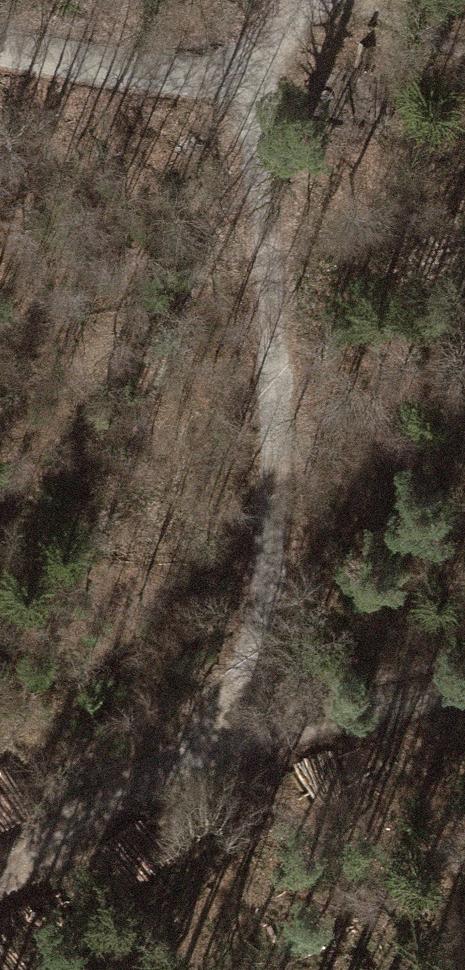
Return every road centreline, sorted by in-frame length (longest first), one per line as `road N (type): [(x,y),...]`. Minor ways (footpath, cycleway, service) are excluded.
road 1 (track): [(278,78),(286,301),(263,624),(140,774),(0,886)]
road 2 (track): [(331,0),(278,78),(0,47)]
road 3 (track): [(140,774),(464,687)]

